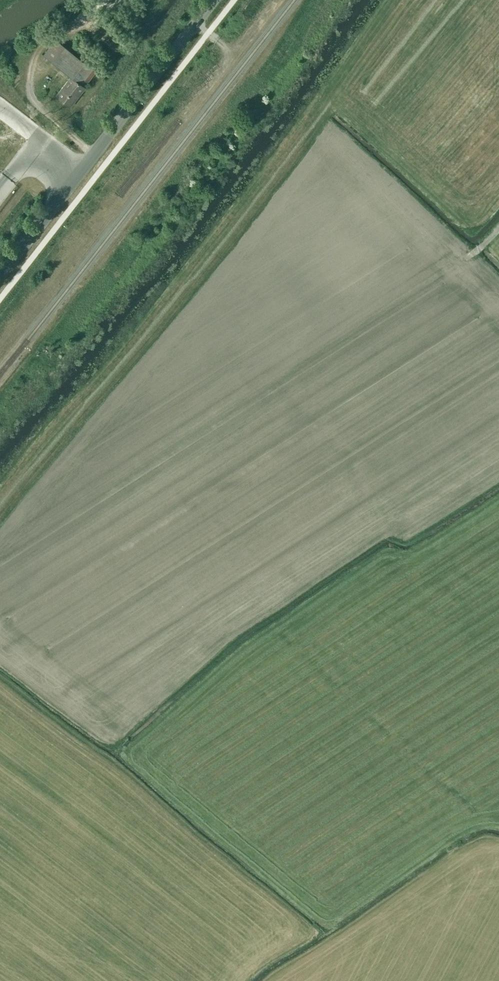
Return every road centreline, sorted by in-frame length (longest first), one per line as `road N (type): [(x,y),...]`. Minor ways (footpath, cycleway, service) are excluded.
road 1 (tertiary): [(0,272),(213,0)]

